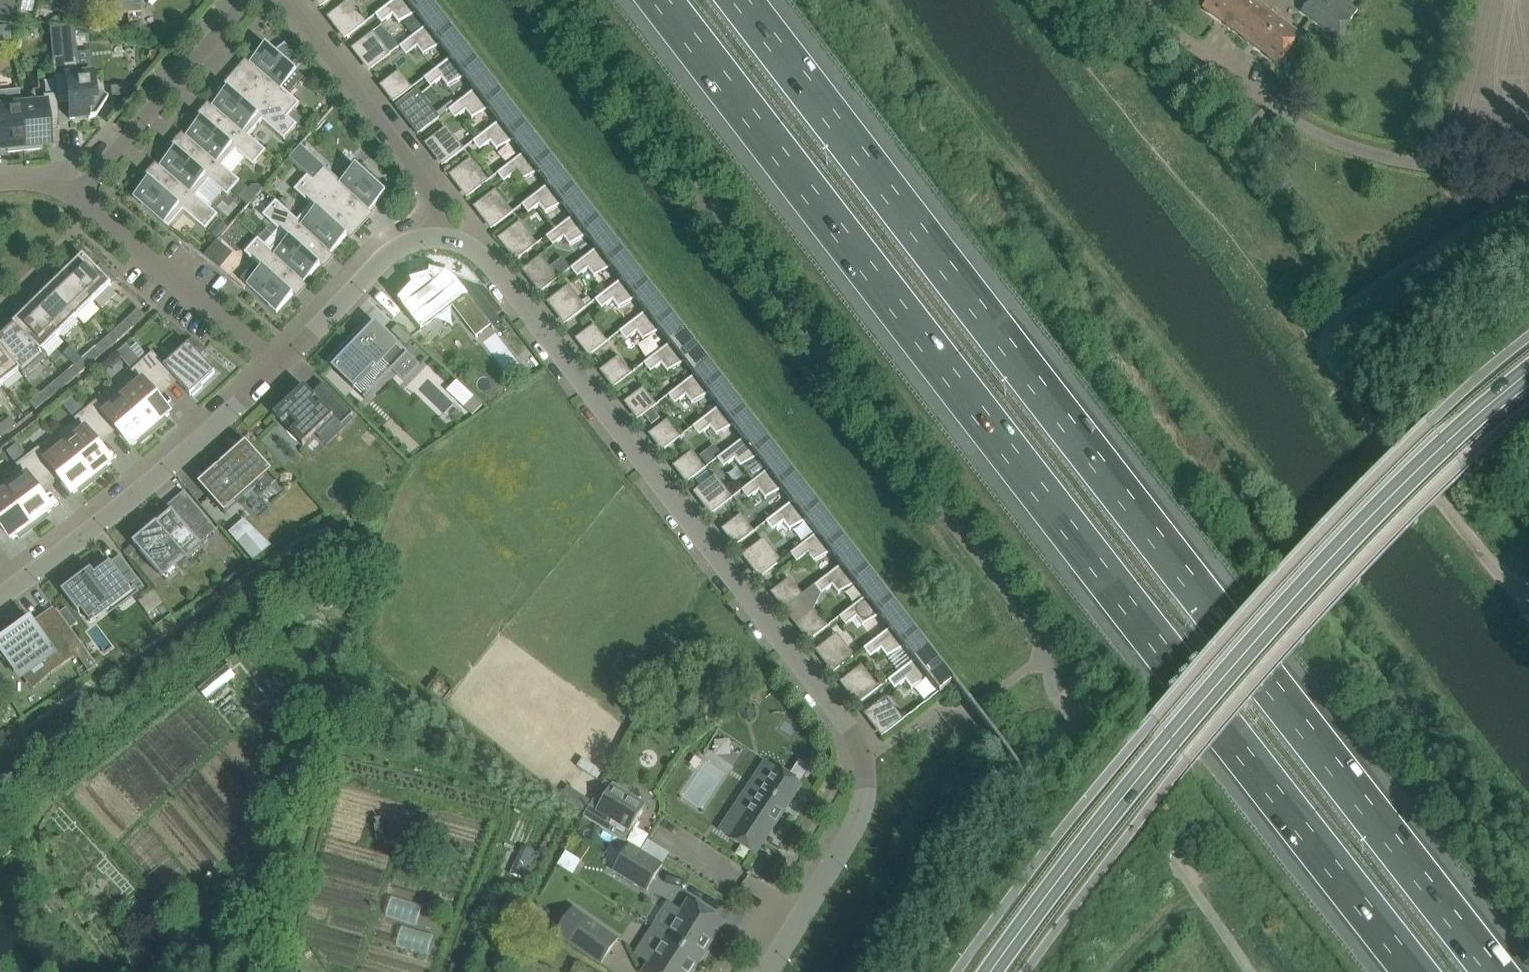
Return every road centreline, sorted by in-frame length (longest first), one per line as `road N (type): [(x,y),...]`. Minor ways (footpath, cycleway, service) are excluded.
road 1 (motorway): [(1500,971),(748,0)]
road 2 (motorway): [(670,0),(1420,971)]
road 3 (residential): [(767,971),(862,809),(866,781),(854,737),(485,257),(437,237)]
road 4 (secondary): [(992,971),(1224,675),(1362,525),(1528,370)]
road 5 (unclassified): [(1528,601),(1502,581),(1325,341),(1332,313),(1352,297),(1528,193)]
road 6 (track): [(1325,341),(1302,327),(1032,0)]
road 7 (residential): [(280,363),(115,516),(0,596)]
road 8 (residential): [(1528,173),(1364,152),(1304,129),(1251,93)]
road 9 (residential): [(437,237),(429,186),(285,0)]
road 10 (unclassified): [(280,363),(76,197)]
road 11 (residential): [(76,197),(248,0)]
road 12 (residential): [(437,237),(391,253),(280,363)]

